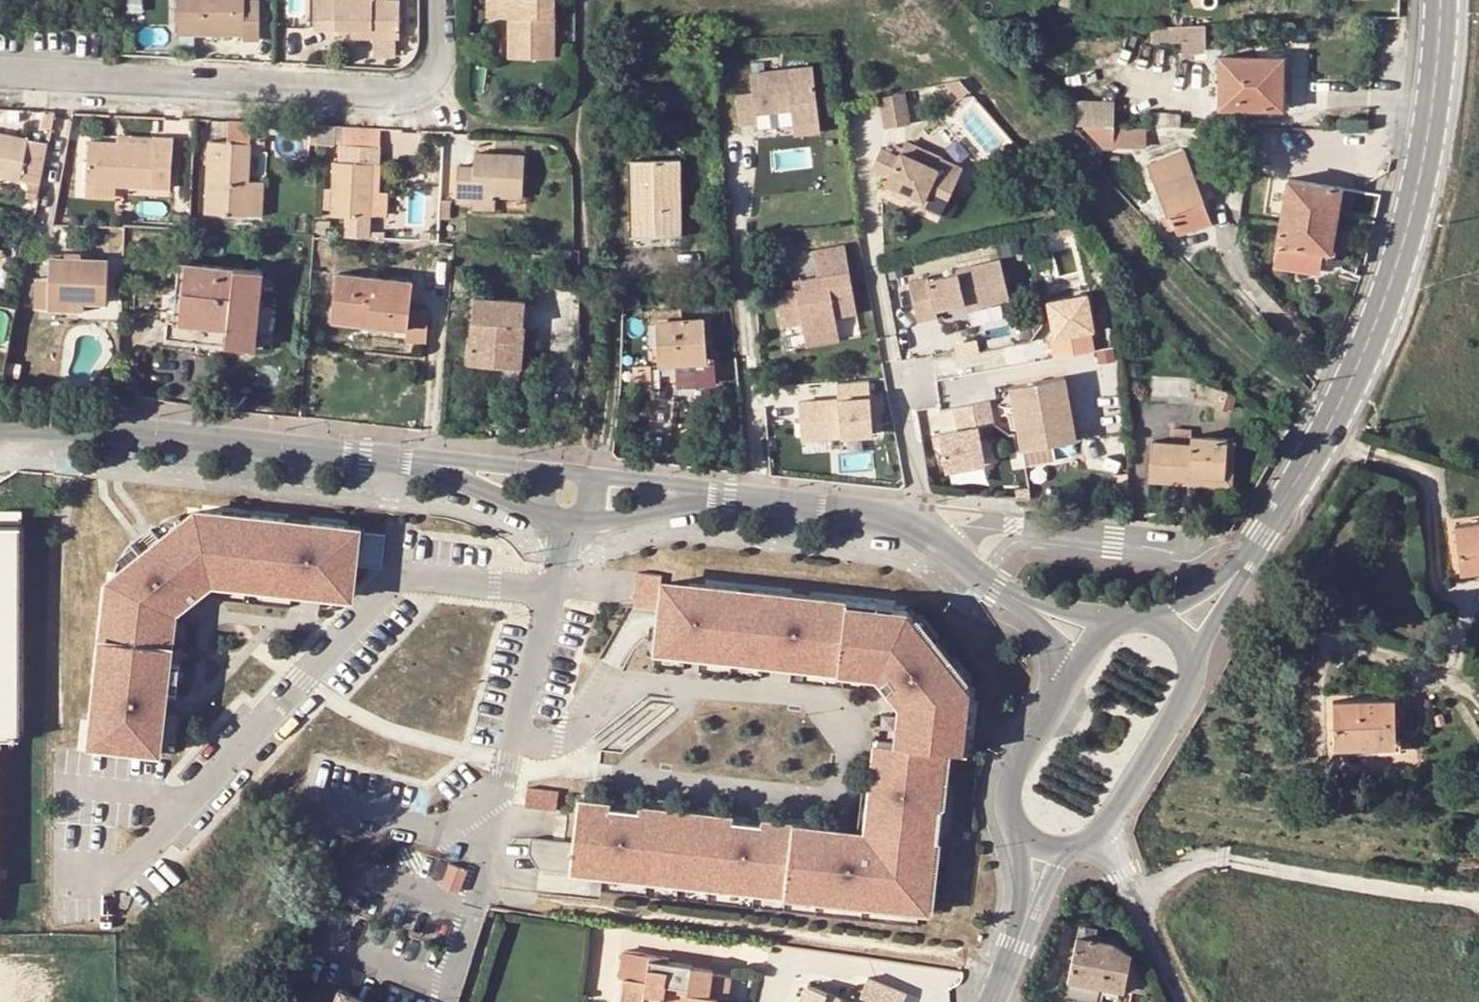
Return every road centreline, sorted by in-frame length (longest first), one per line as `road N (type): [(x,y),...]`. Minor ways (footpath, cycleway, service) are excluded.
road 1 (tertiary): [(1433,0),(1423,155),(1391,281),(1241,572)]
road 2 (track): [(927,0),(1022,122),(1255,371),(1324,416)]
road 3 (residential): [(0,71),(399,98),(430,83),(433,0)]
road 4 (residential): [(0,428),(111,429),(414,462)]
road 5 (residential): [(1026,609),(901,522),(726,496)]
road 6 (residential): [(1185,1001),(1096,835)]
road 7 (tertiary): [(1096,835),(1196,680)]
road 8 (tertiary): [(1073,685),(1012,784),(1008,815),(1019,841)]
road 9 (residential): [(414,462),(566,524)]
road 10 (residential): [(566,524),(596,526),(726,496)]
road 11 (residential): [(726,496),(592,477)]
road 12 (residential): [(547,473),(414,462)]

